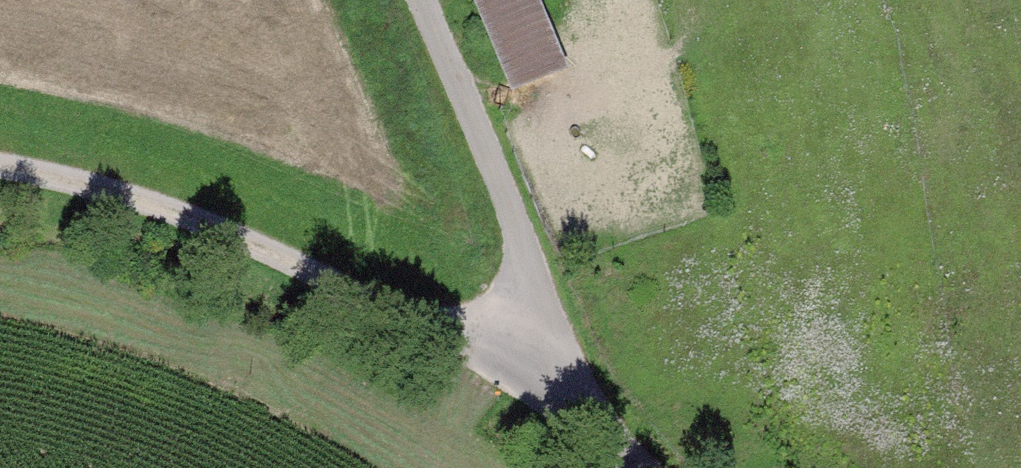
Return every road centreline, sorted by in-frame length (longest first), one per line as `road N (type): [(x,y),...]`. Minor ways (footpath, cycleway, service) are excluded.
road 1 (track): [(0,142),(200,205),(598,408),(668,467)]
road 2 (track): [(421,0),(598,408)]

